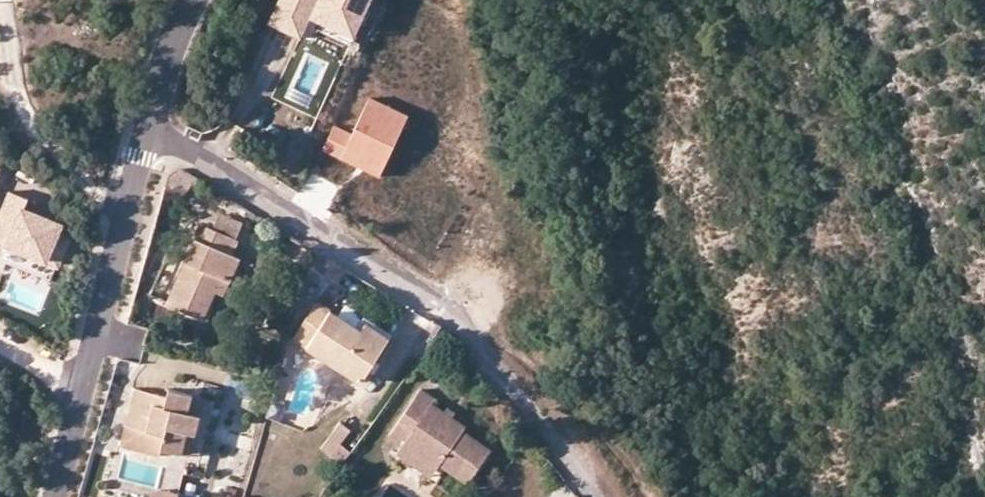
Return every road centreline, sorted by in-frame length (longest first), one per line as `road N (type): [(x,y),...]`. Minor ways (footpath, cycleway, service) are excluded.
road 1 (residential): [(147,126),(457,318),(586,488)]
road 2 (tertiary): [(55,496),(147,126)]
road 3 (track): [(457,318),(505,342),(631,456),(658,496)]
road 4 (track): [(126,211),(28,120),(0,12)]
road 5 (tertiary): [(147,126),(190,0)]

